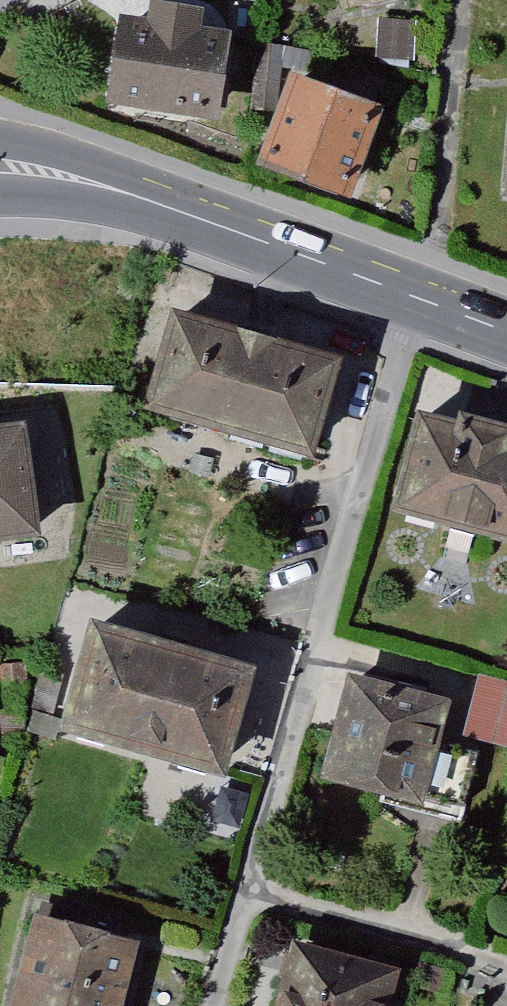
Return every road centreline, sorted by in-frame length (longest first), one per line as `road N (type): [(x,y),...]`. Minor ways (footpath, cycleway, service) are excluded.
road 1 (residential): [(398,293),(211,1005)]
road 2 (secondary): [(398,293),(168,207)]
road 3 (secondary): [(168,207),(68,154),(0,140)]
road 4 (secondary): [(0,195),(44,192),(168,207)]

